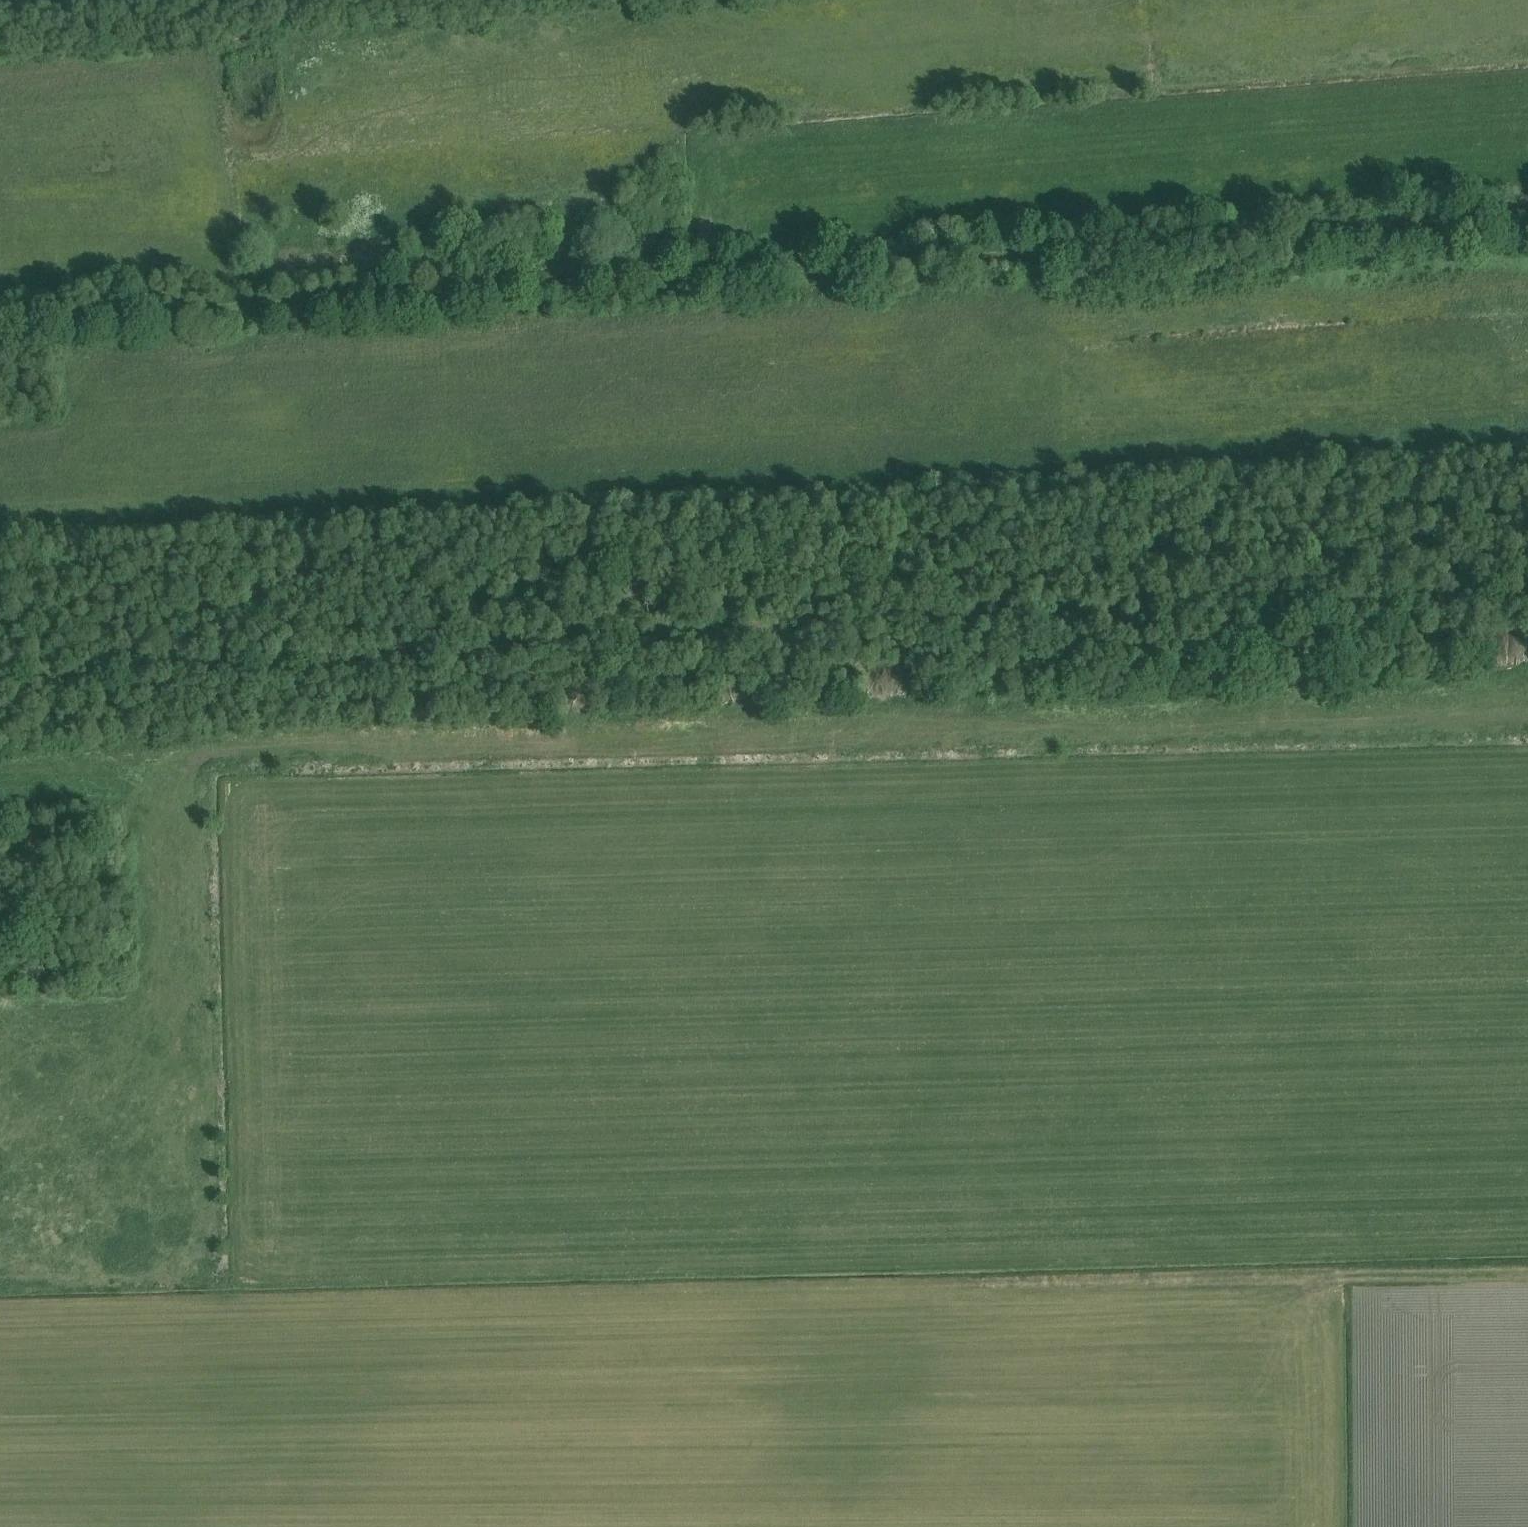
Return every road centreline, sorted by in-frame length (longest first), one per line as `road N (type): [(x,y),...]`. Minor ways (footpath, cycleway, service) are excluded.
road 1 (track): [(0,325),(1527,220)]
road 2 (track): [(1000,1285),(1527,1271)]

